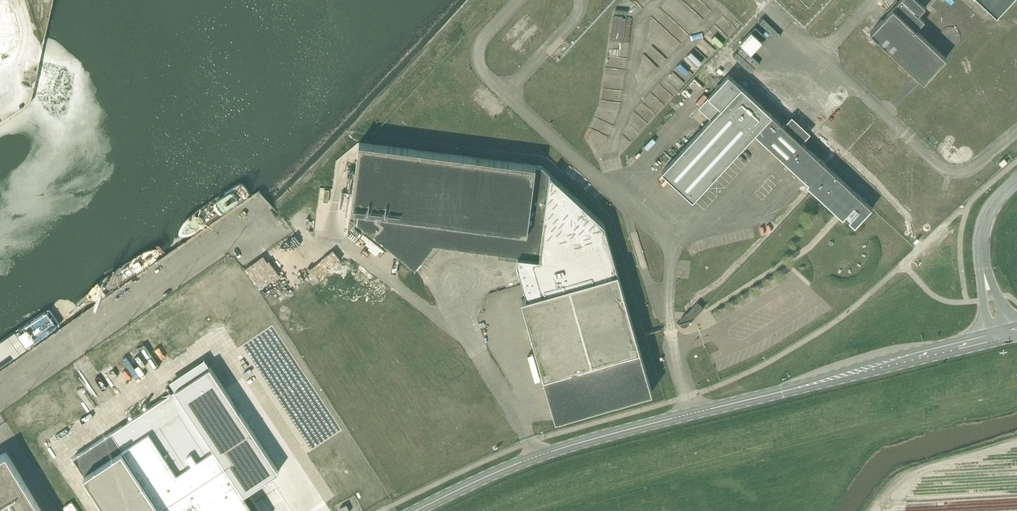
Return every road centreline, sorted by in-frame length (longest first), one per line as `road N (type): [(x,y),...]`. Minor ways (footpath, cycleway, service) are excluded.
road 1 (secondary): [(416,510),(576,444),(790,390)]
road 2 (secondary): [(790,390),(1001,341)]
road 3 (secondary): [(989,331),(790,390)]

